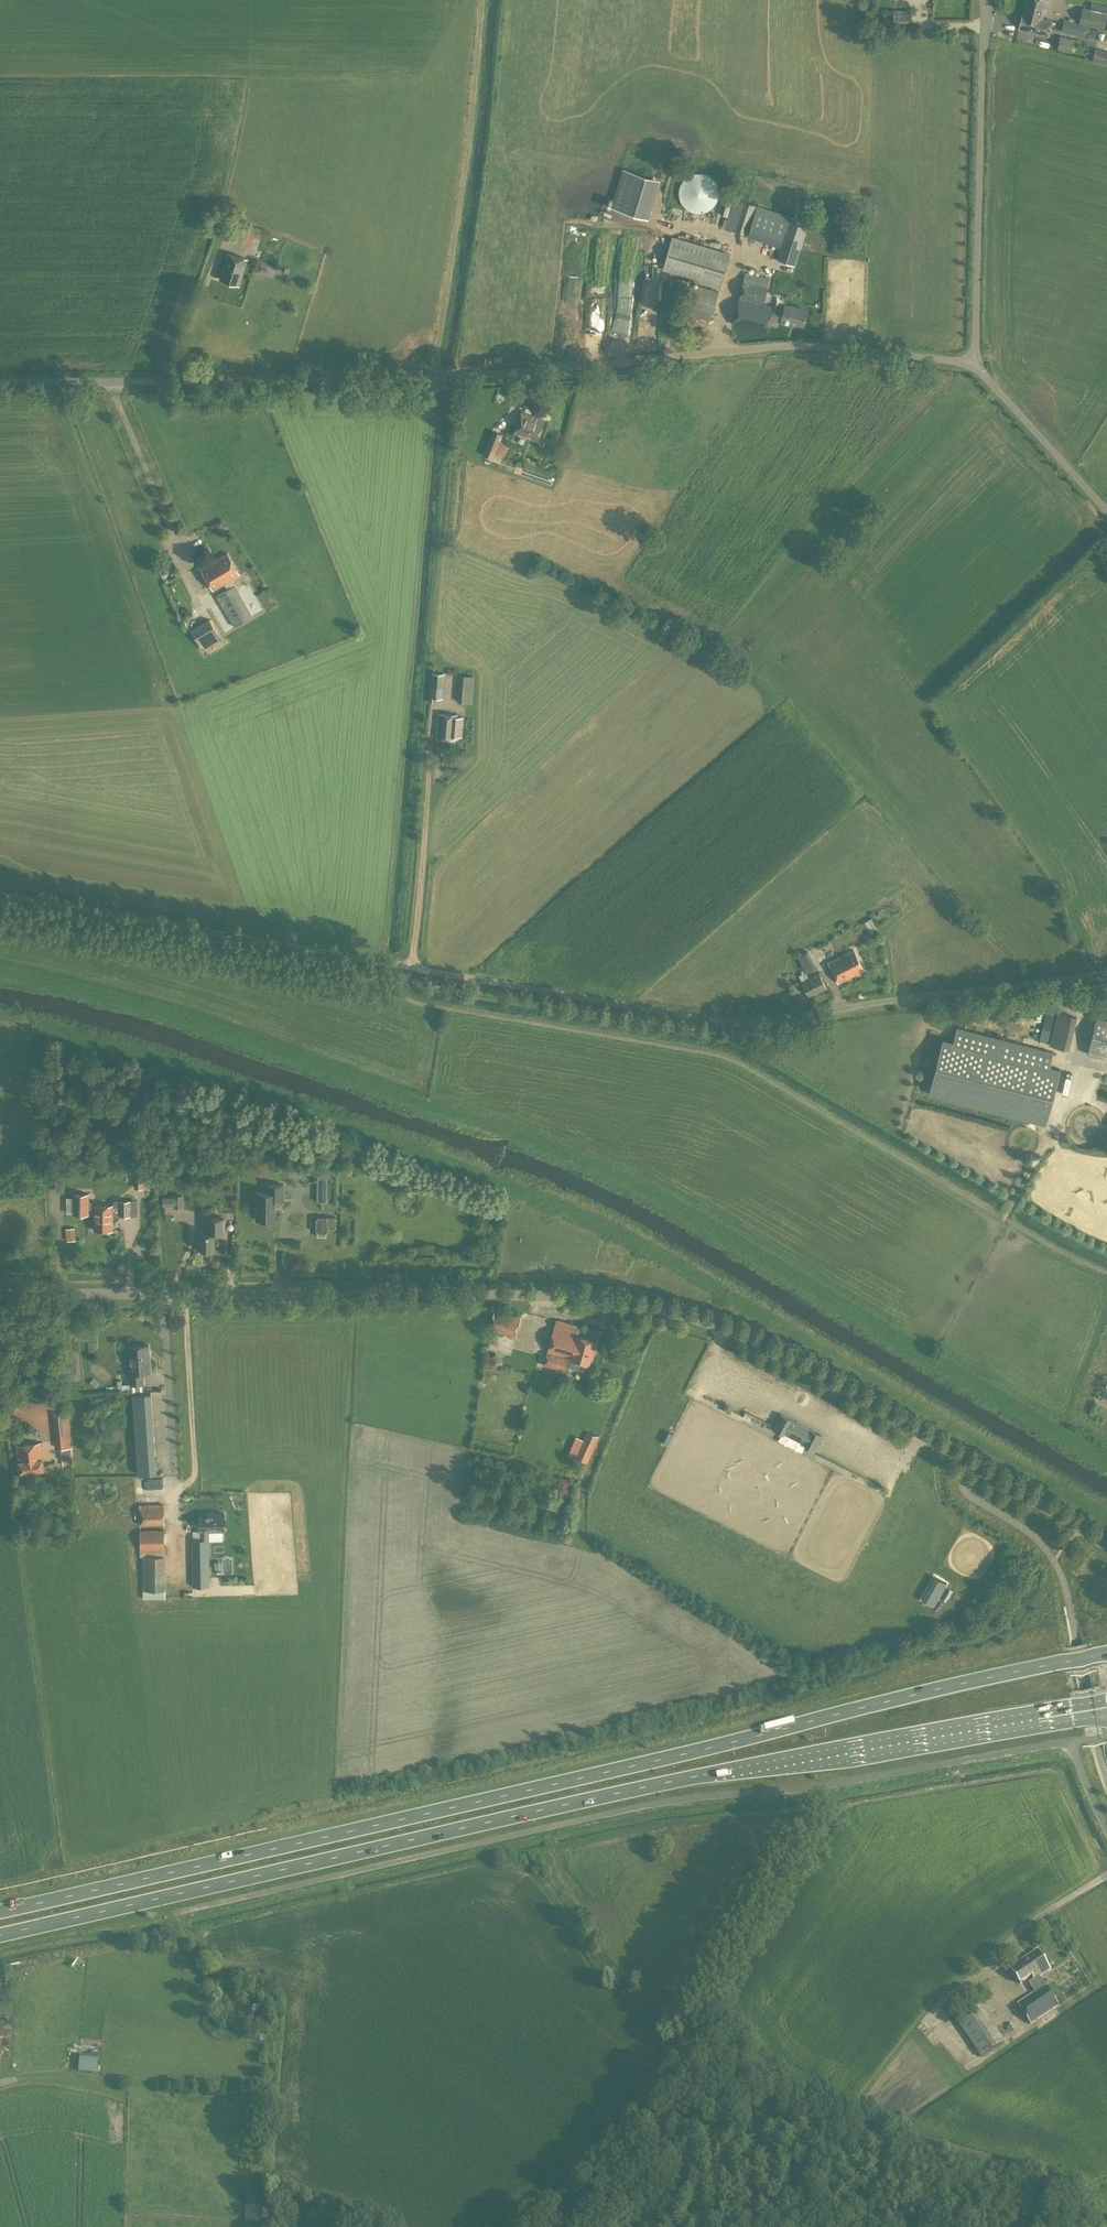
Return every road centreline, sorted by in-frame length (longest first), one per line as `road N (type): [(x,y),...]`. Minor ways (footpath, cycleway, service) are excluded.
road 1 (unclassified): [(1106,1548),(822,1373),(758,1337),(692,1314),(549,1297),(0,1294)]
road 2 (primary): [(1106,1653),(0,1912)]
road 3 (primary): [(0,1935),(685,1779),(1106,1700)]
road 4 (unclassified): [(1106,973),(755,1019),(0,895)]
road 5 (unclassified): [(0,381),(452,377),(773,346),(972,366)]
road 6 (unclassified): [(972,366),(985,0)]
road 7 (unclassified): [(972,366),(1106,514)]
road 8 (unclassified): [(1106,1832),(1071,1742),(1106,1735)]

